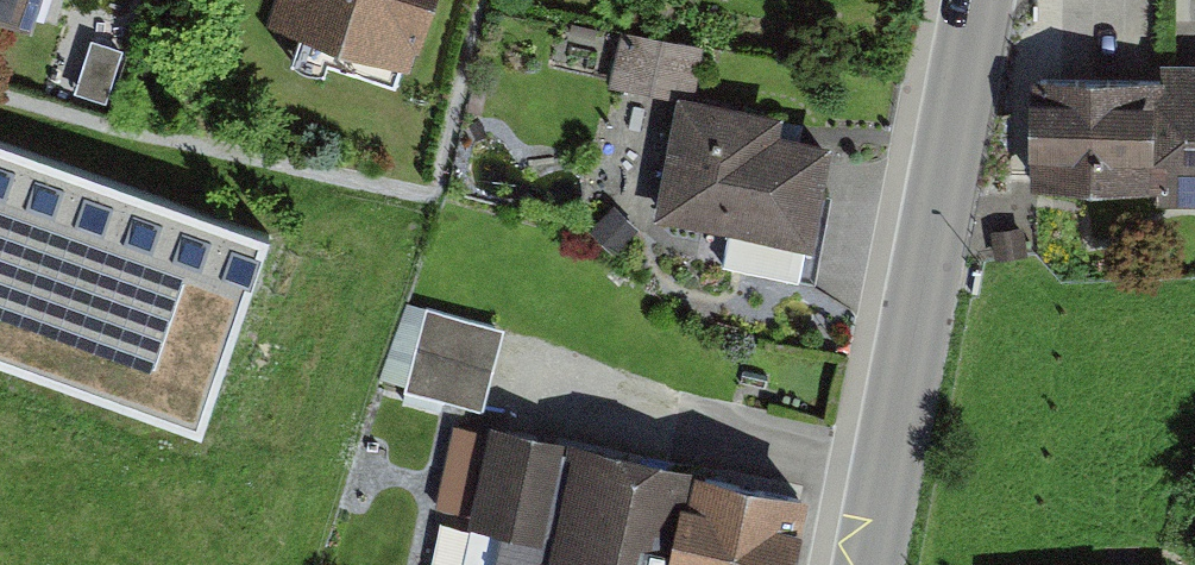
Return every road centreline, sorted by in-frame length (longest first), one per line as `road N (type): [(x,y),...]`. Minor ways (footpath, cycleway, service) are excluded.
road 1 (residential): [(981,0),(869,564)]

